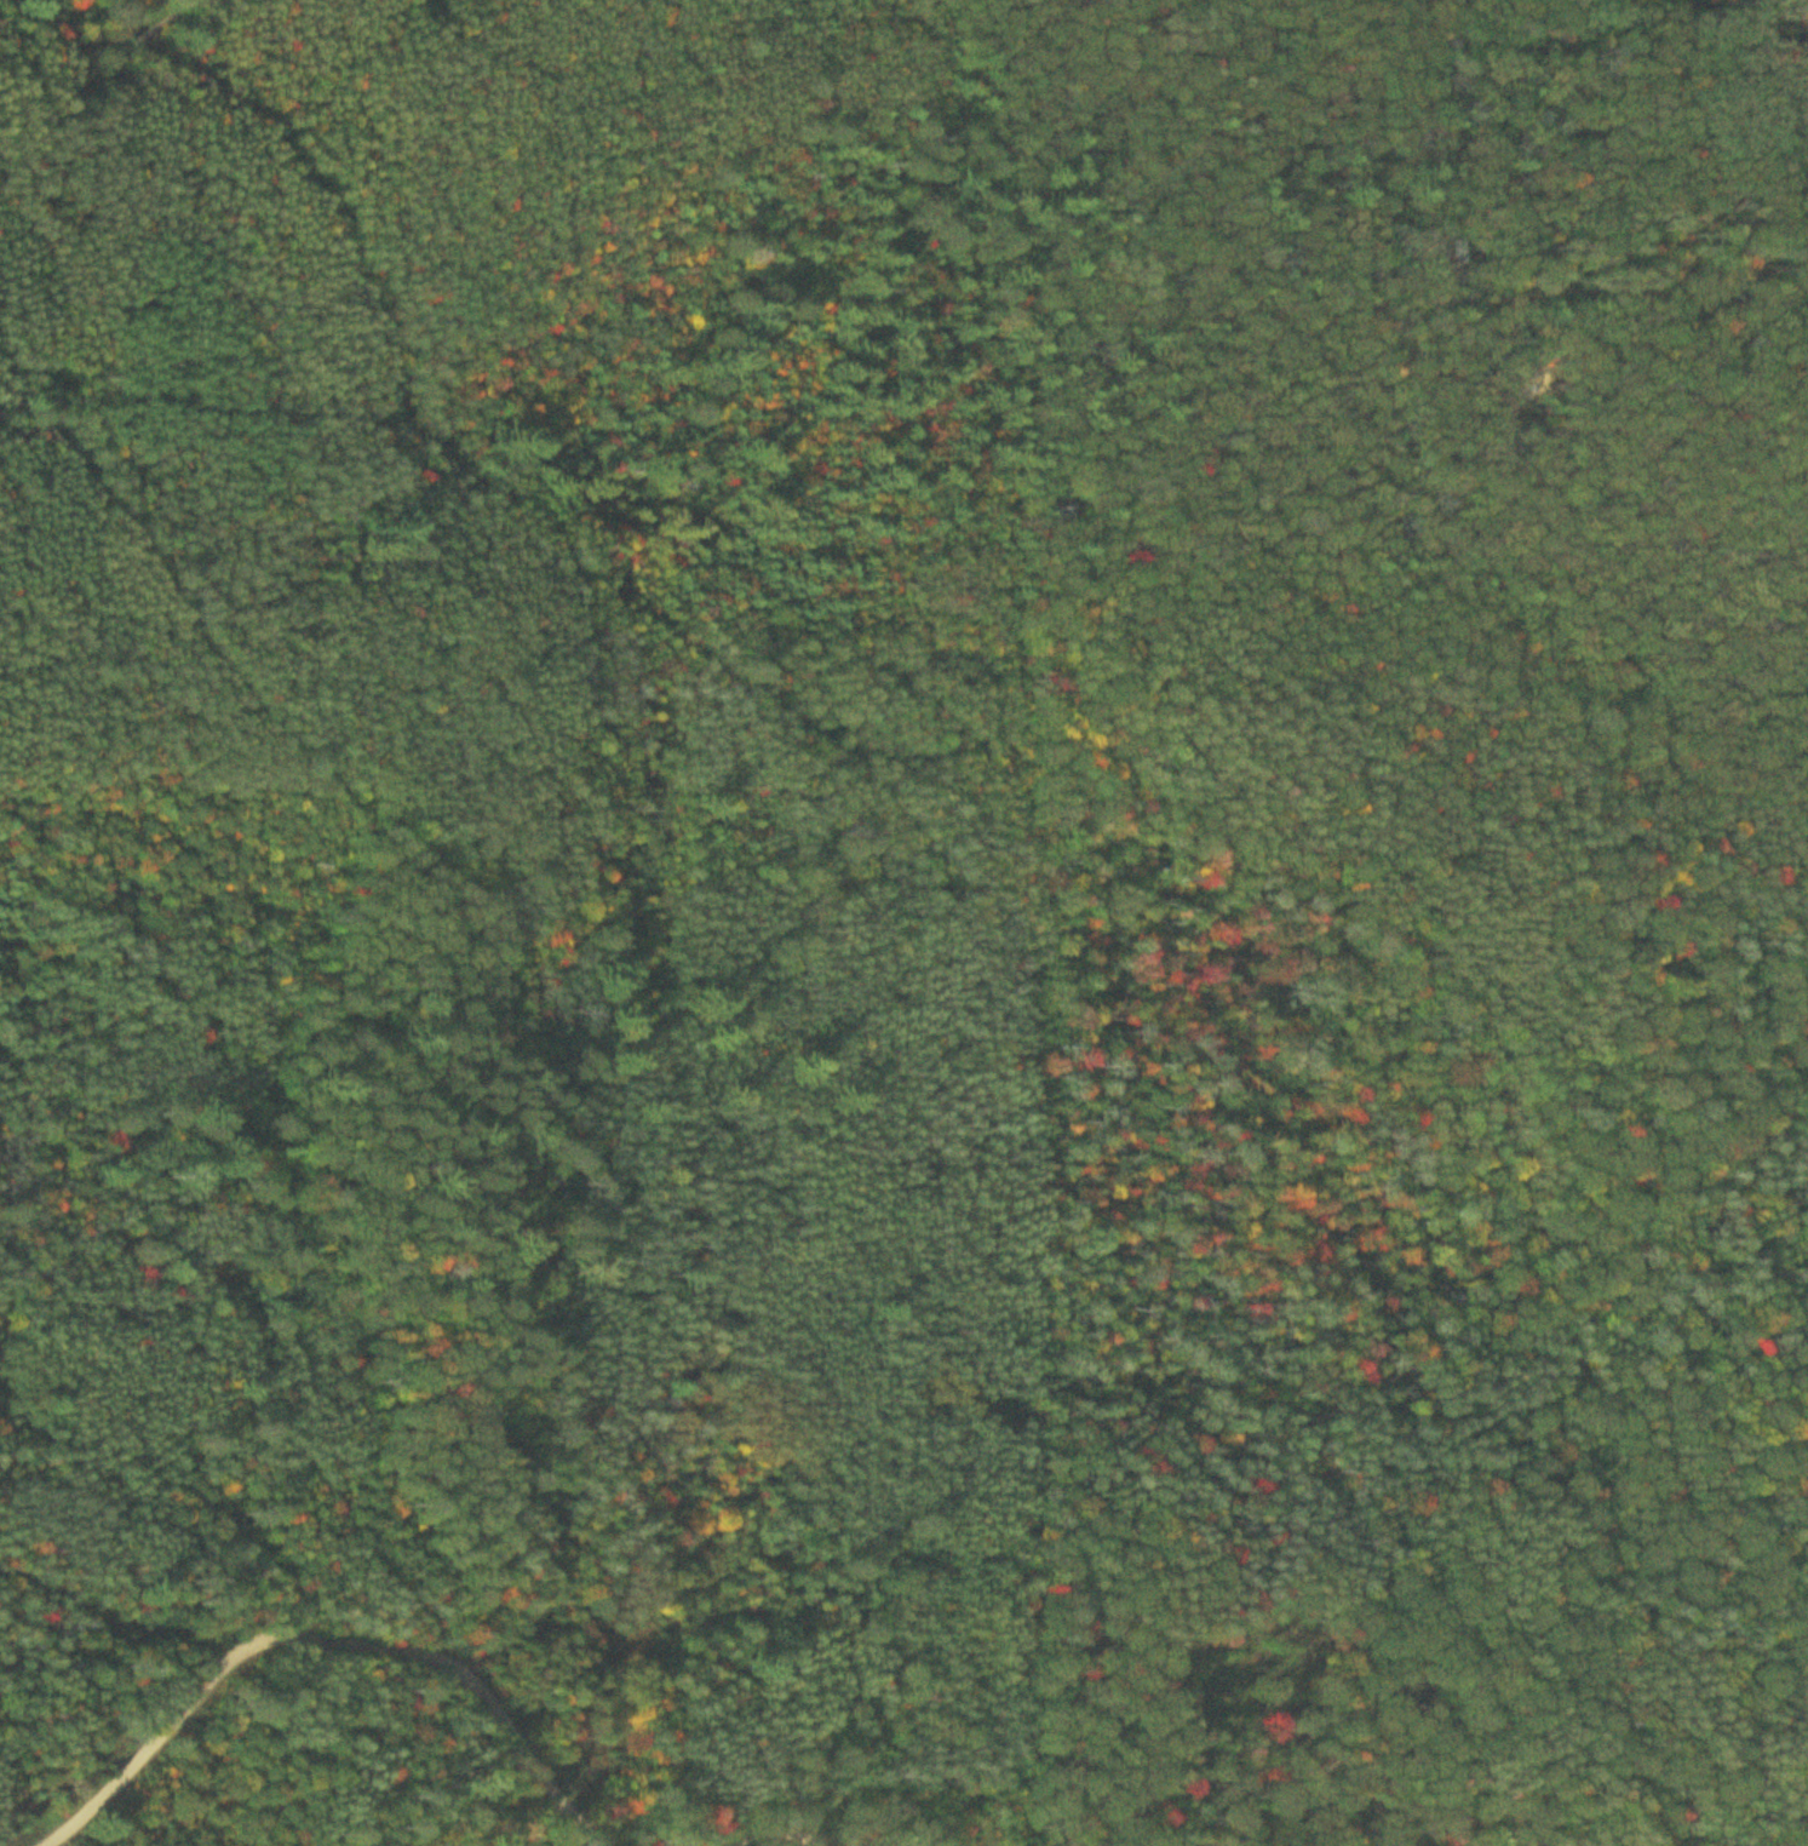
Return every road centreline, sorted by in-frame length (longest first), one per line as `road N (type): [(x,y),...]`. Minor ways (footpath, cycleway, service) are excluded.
road 1 (track): [(52,1845),(104,1815),(259,1652),(325,1630),(480,1679),(603,1845)]
road 2 (track): [(203,0),(85,85),(0,176)]

